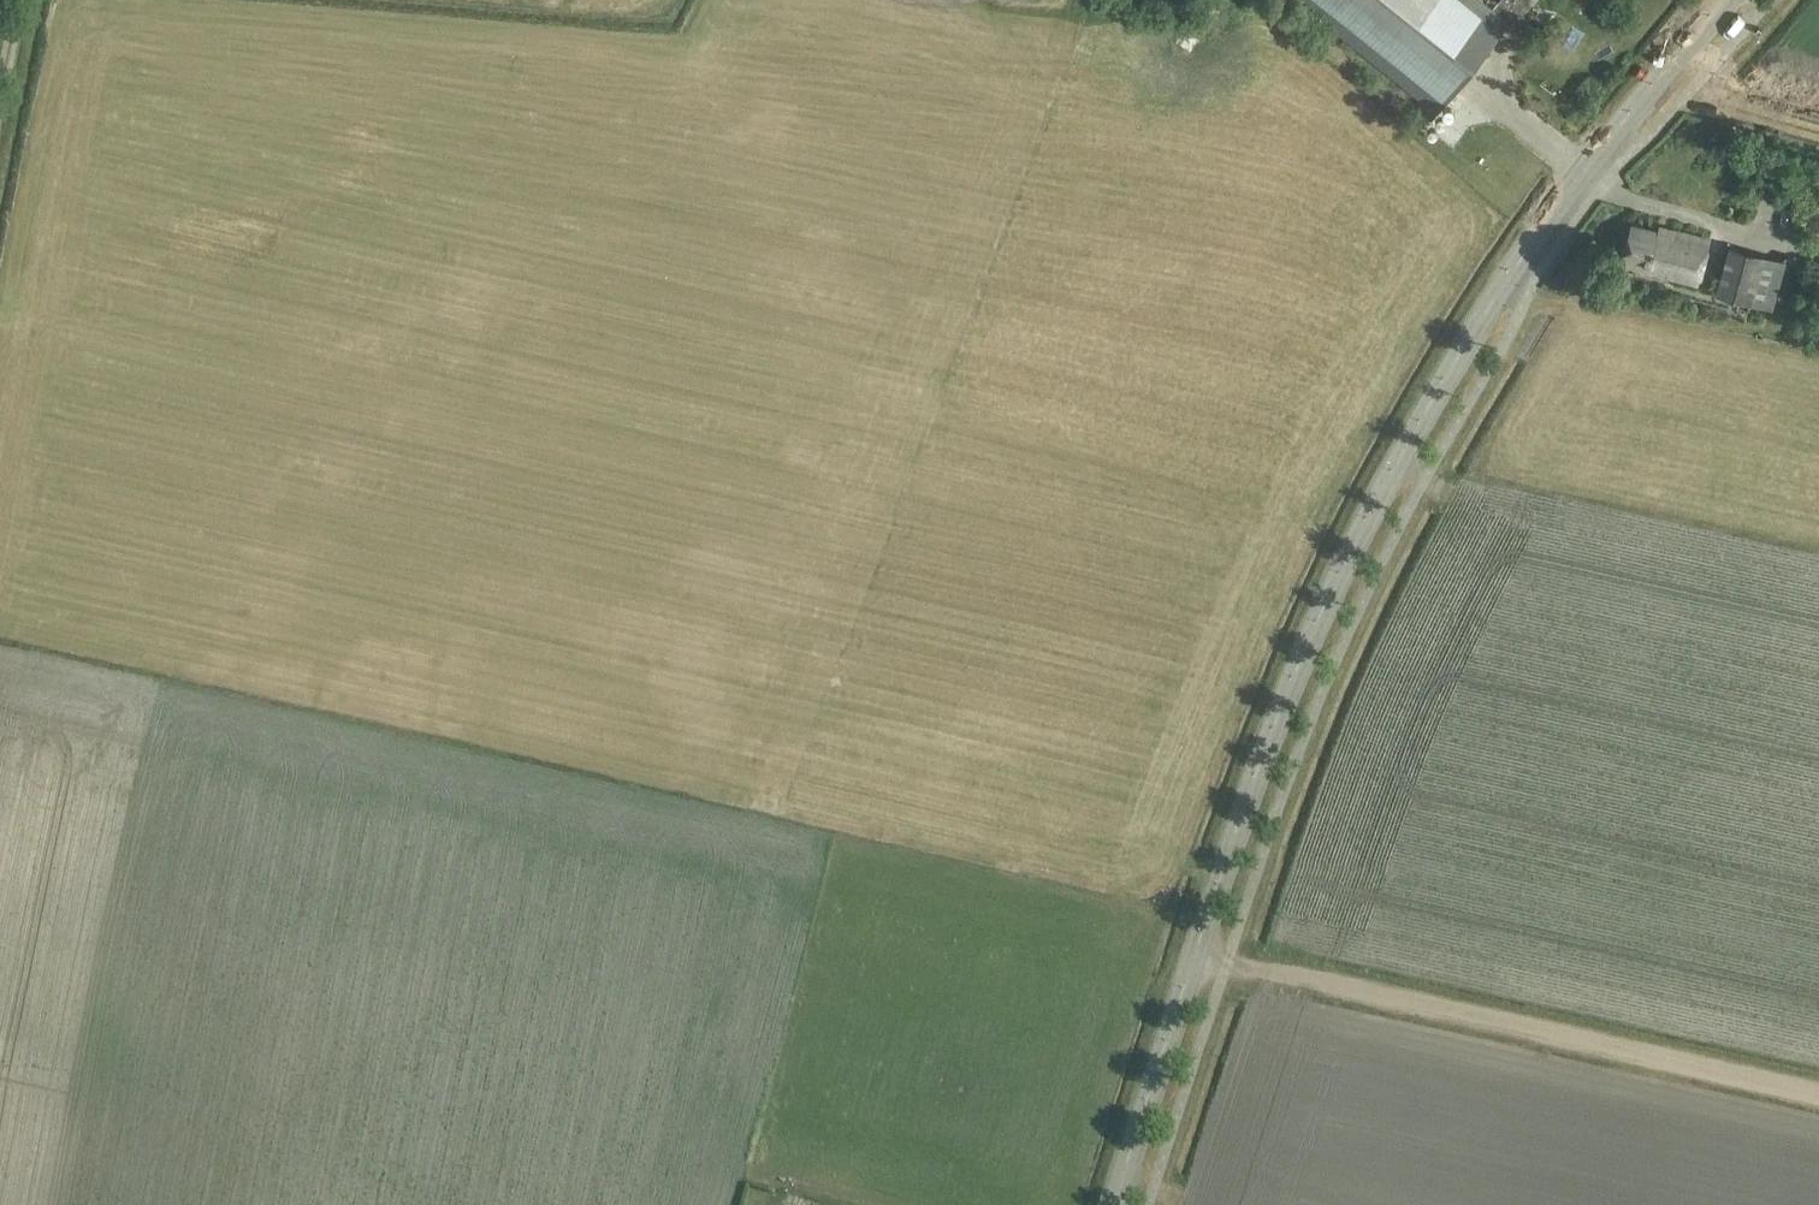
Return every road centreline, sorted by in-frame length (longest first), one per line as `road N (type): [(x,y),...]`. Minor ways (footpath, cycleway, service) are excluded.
road 1 (tertiary): [(1112,1204),(1282,707),(1362,526),(1440,383),(1526,249),(1726,0)]
road 2 (track): [(1818,1094),(1193,954)]

